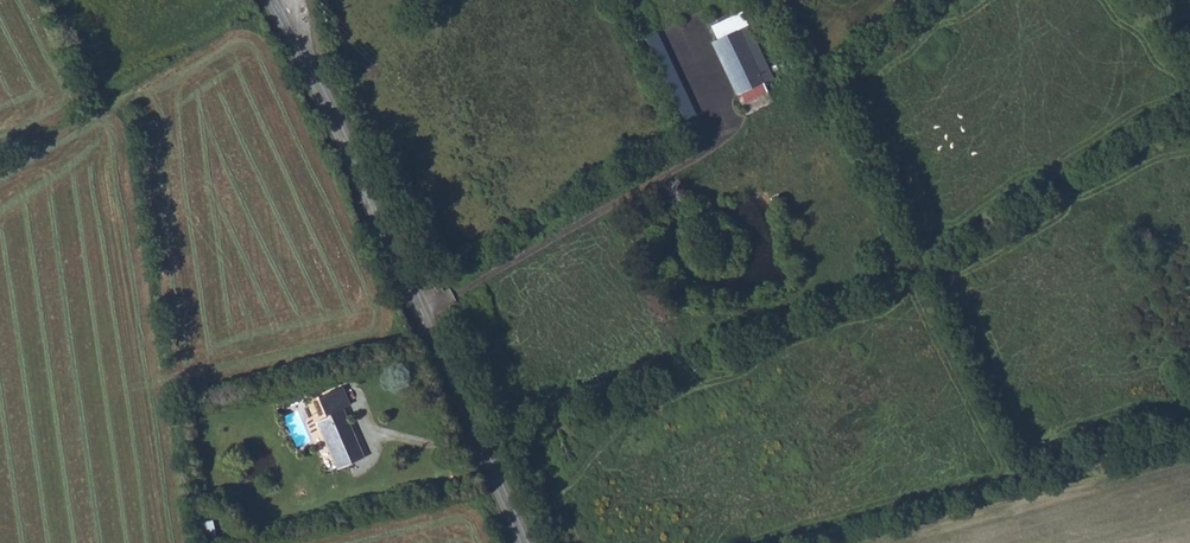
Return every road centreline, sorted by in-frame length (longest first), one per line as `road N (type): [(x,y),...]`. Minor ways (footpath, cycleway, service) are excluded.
road 1 (secondary): [(525,542),(287,21)]

